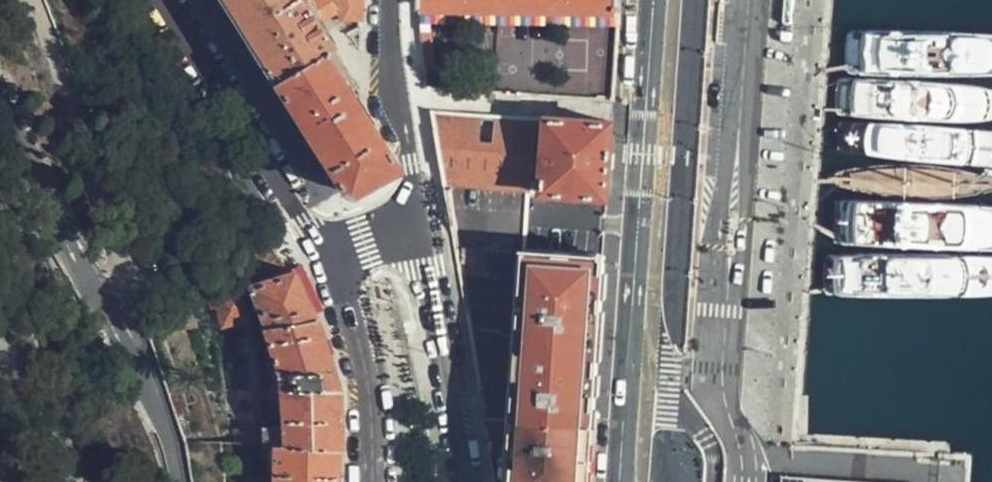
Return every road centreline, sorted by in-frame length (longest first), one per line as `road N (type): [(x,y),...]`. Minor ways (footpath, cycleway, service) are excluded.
road 1 (secondary): [(654,0),(624,481)]
road 2 (residential): [(0,102),(159,410),(180,481)]
road 3 (residential): [(165,0),(307,224),(339,253)]
road 4 (residential): [(417,226),(471,481)]
road 5 (residential): [(339,253),(362,357),(368,481)]
road 6 (residential): [(417,226),(389,0)]

